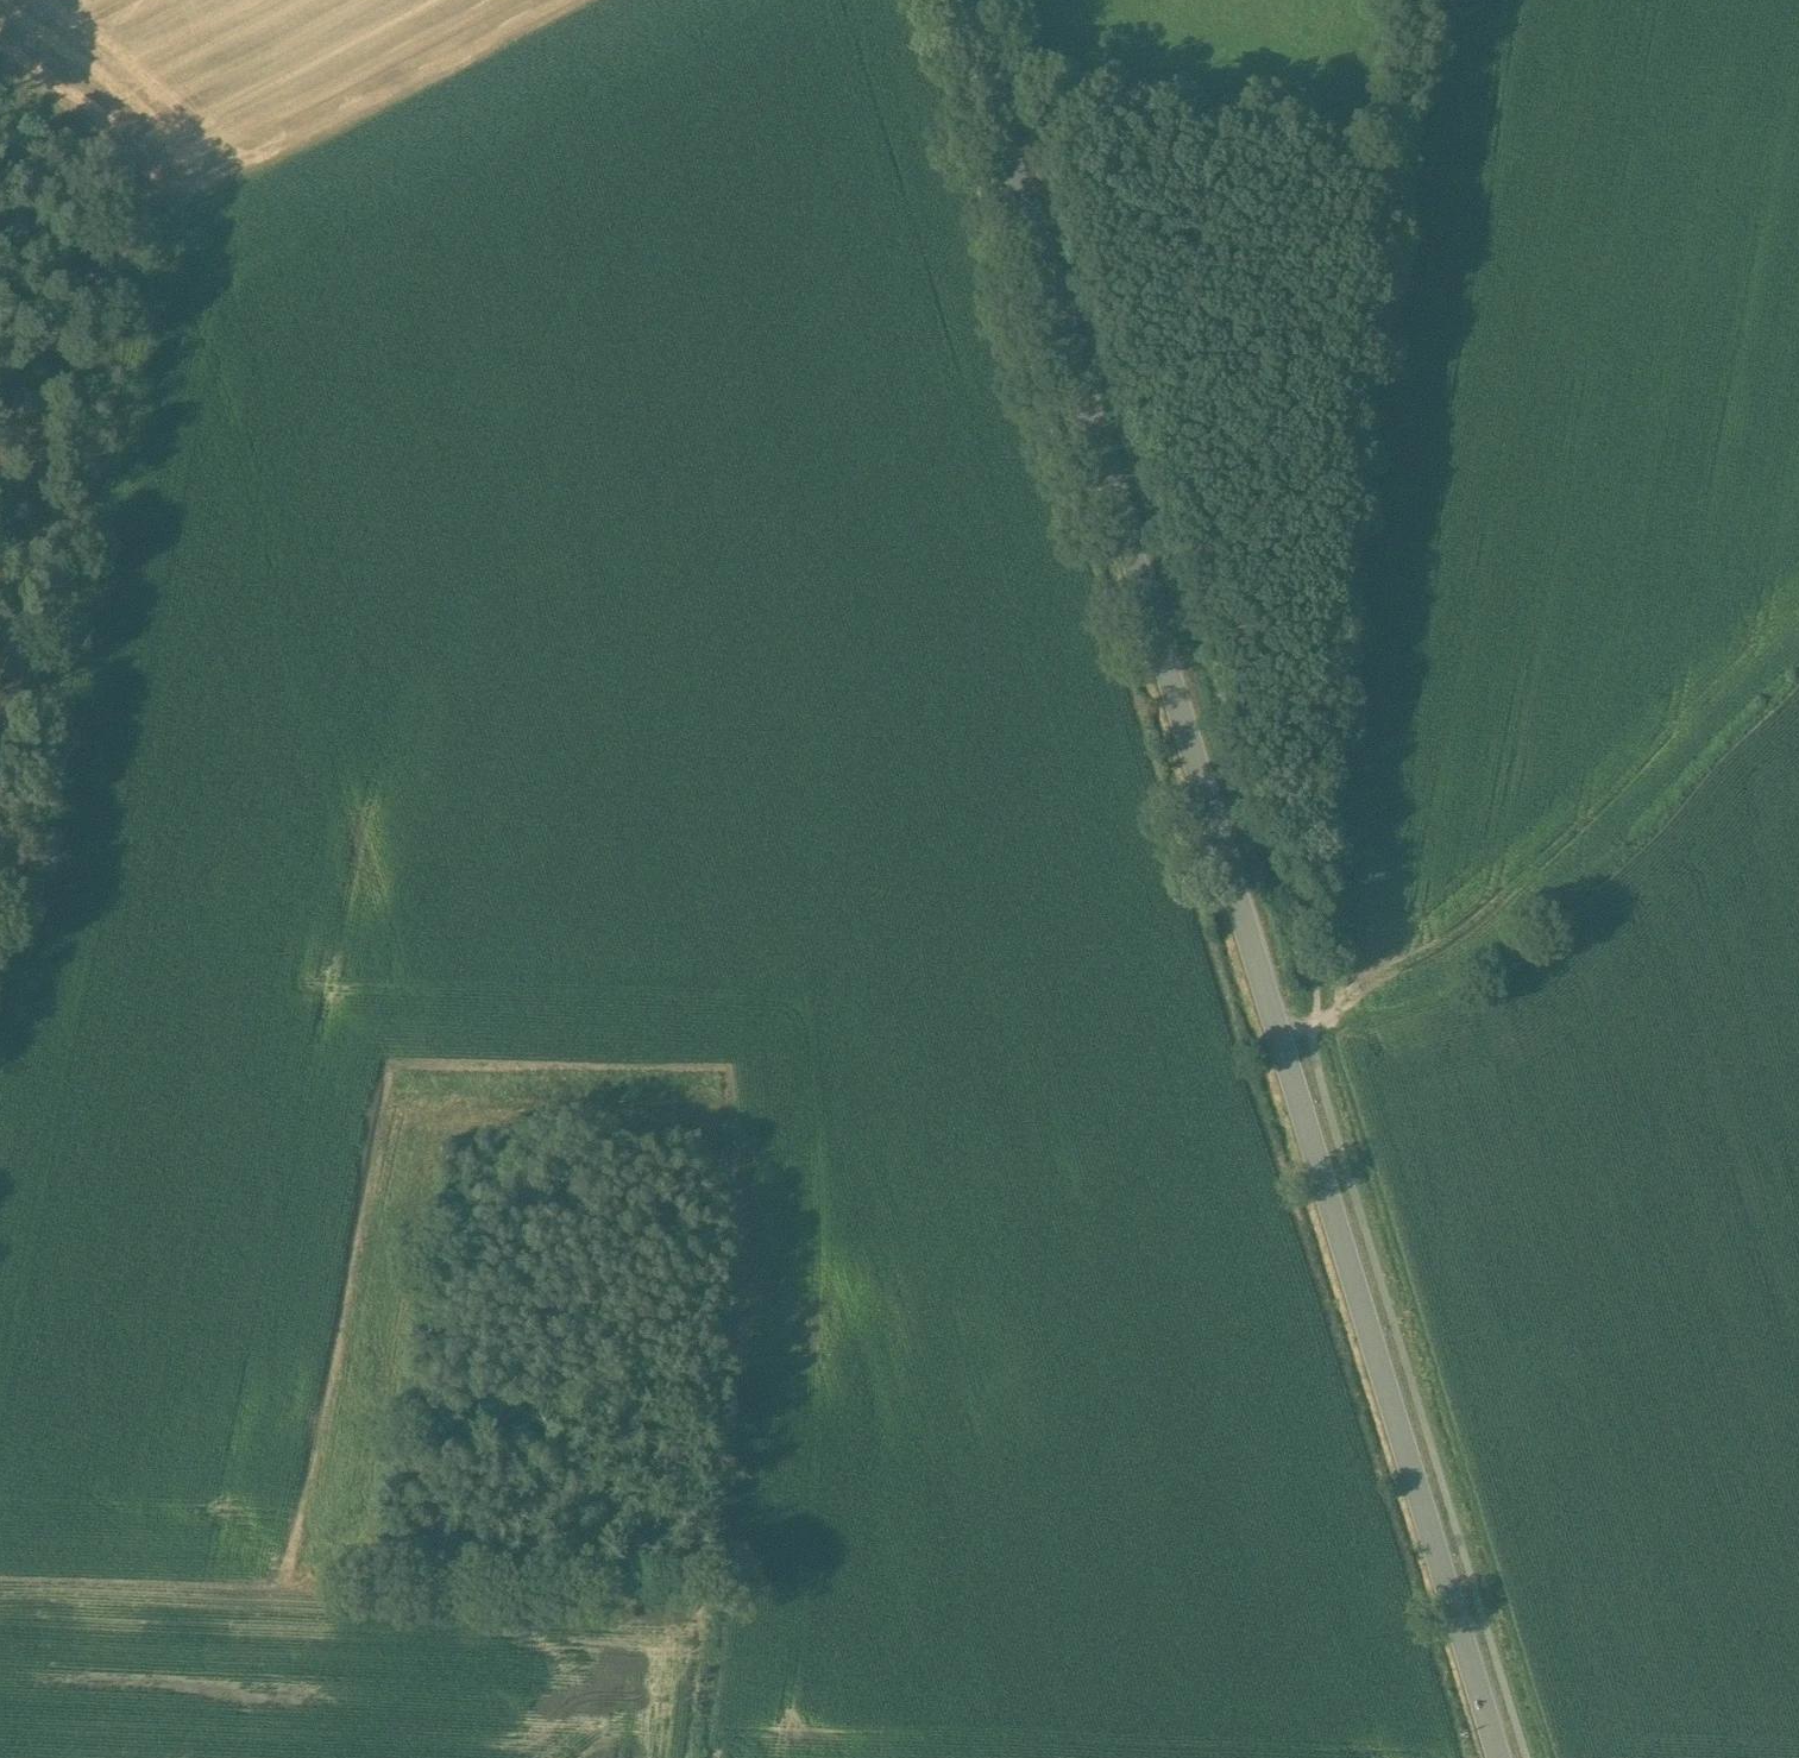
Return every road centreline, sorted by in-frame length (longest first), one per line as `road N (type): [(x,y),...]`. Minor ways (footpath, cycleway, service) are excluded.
road 1 (tertiary): [(1500,1757),(964,0)]

